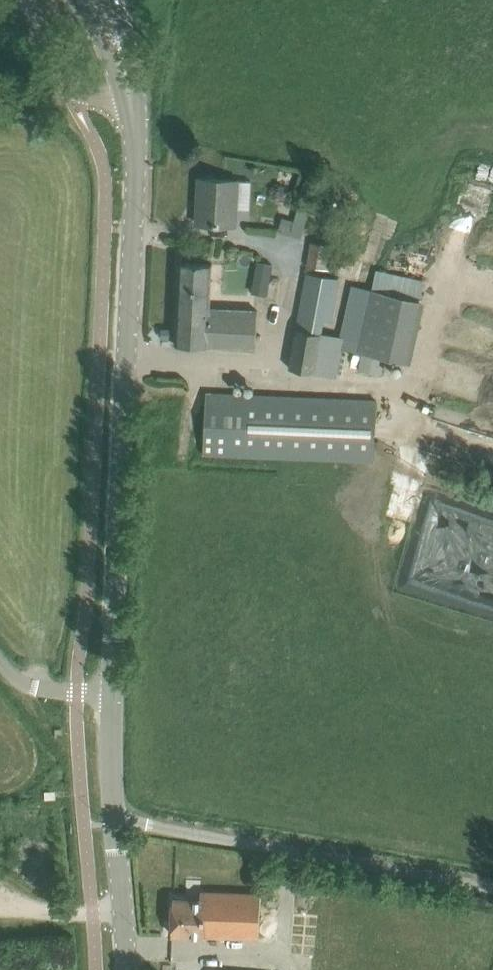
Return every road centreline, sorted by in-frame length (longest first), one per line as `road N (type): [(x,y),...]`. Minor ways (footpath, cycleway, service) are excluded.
road 1 (tertiary): [(114,694),(136,184),(131,98)]
road 2 (unclassified): [(492,890),(115,821)]
road 3 (unclassified): [(131,98),(68,90),(27,0)]
road 4 (tertiary): [(126,969),(115,821)]
road 5 (tertiary): [(115,821),(114,694)]
road 6 (unclassified): [(114,694),(39,690),(0,664)]

